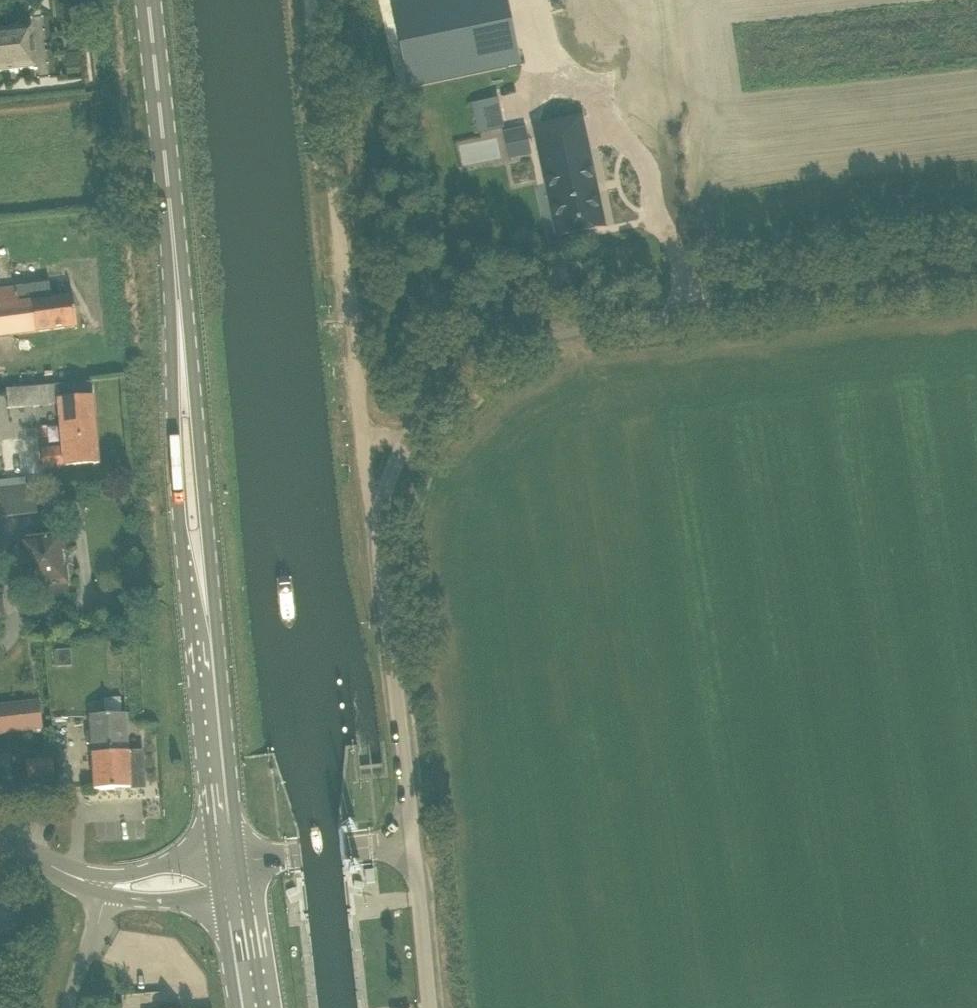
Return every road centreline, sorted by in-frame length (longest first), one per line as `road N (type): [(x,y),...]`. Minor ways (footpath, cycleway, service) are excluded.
road 1 (unclassified): [(413,841),(378,527),(400,449),(437,402),(485,362),(524,343),(976,281)]
road 2 (track): [(378,527),(361,436),(313,0)]
road 3 (primary): [(179,300),(176,479),(182,546),(202,617)]
road 4 (primary): [(202,617),(209,544),(179,300)]
road 5 (primary): [(179,300),(148,0)]
road 6 (primary): [(227,862),(202,617)]
road 7 (unclassified): [(227,862),(413,841)]
road 8 (unclassified): [(431,1007),(413,841)]
road 9 (unclassified): [(107,887),(162,901),(232,893)]
road 10 (unclassified): [(69,1007),(107,887)]
road 11 (unclassified): [(227,862),(150,870),(107,887)]

